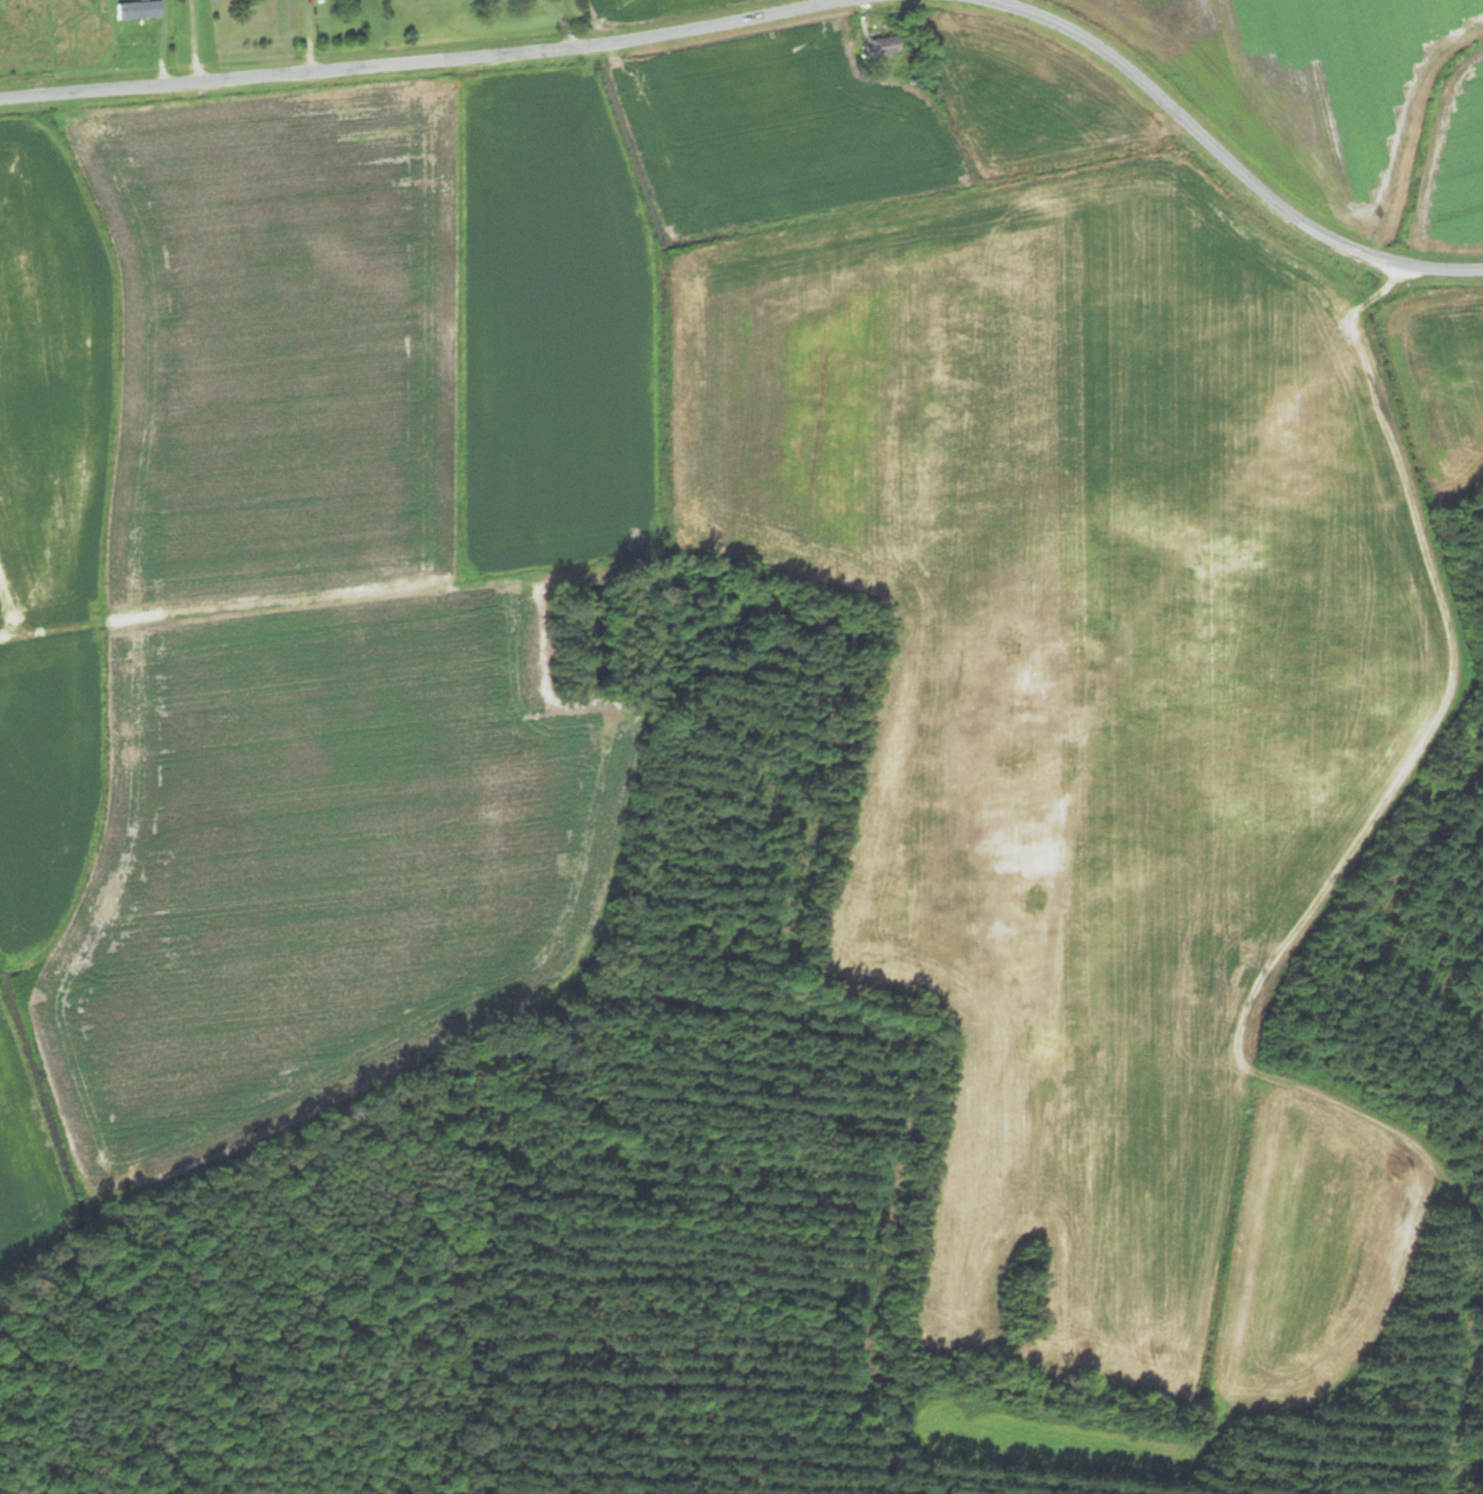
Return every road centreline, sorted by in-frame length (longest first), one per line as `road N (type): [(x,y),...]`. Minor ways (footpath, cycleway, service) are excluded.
road 1 (residential): [(0,100),(649,39),(852,0)]
road 2 (residential): [(987,0),(1060,25),(1111,57),(1270,203),(1331,243),(1400,266),(1482,271)]

